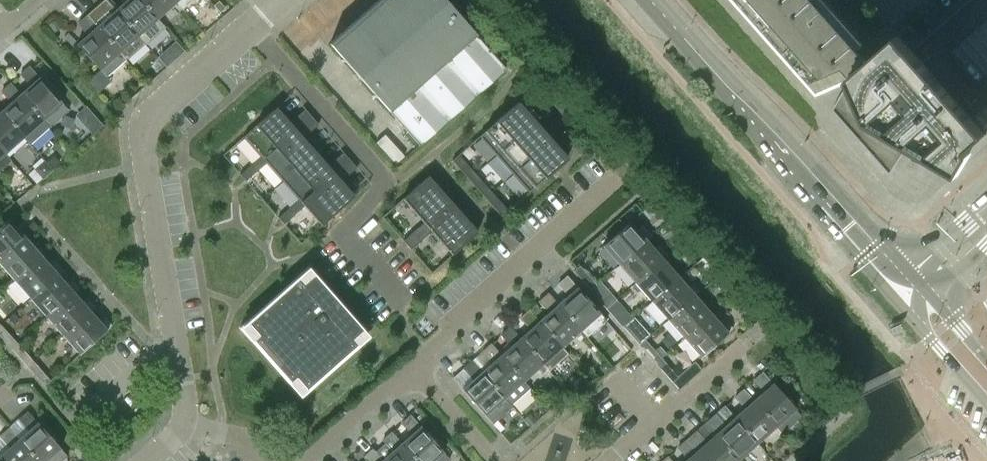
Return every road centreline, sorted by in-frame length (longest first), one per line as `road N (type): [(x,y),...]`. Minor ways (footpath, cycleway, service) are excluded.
road 1 (residential): [(182,429),(144,130),(152,111),(249,28)]
road 2 (residential): [(249,28),(384,183),(343,233),(400,300)]
road 3 (tertiary): [(832,201),(652,0)]
road 4 (residential): [(413,365),(609,186)]
road 5 (residential): [(615,460),(754,338)]
road 6 (residential): [(305,460),(413,365)]
road 7 (residential): [(413,365),(493,460)]
road 8 (tertiary): [(906,311),(986,403)]

